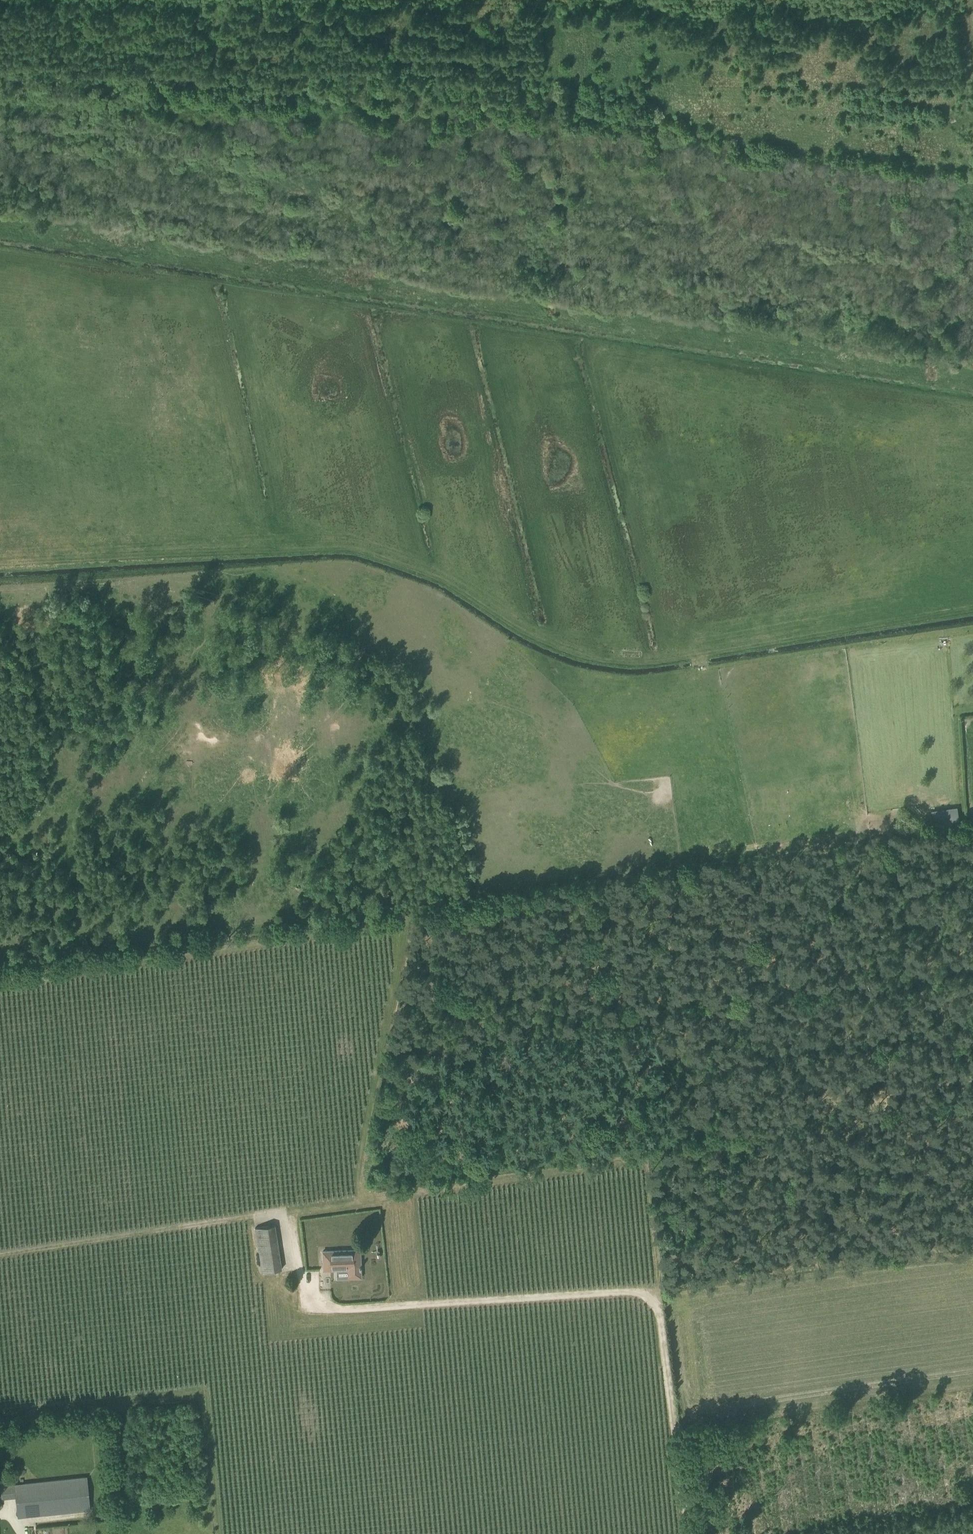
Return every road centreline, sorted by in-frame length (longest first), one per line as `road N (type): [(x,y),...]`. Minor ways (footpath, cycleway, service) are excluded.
road 1 (unclassified): [(254,1217),(293,1212),(304,1291),(315,1304),(337,1308),(651,1290),(689,1533)]
road 2 (track): [(0,1253),(254,1217)]

